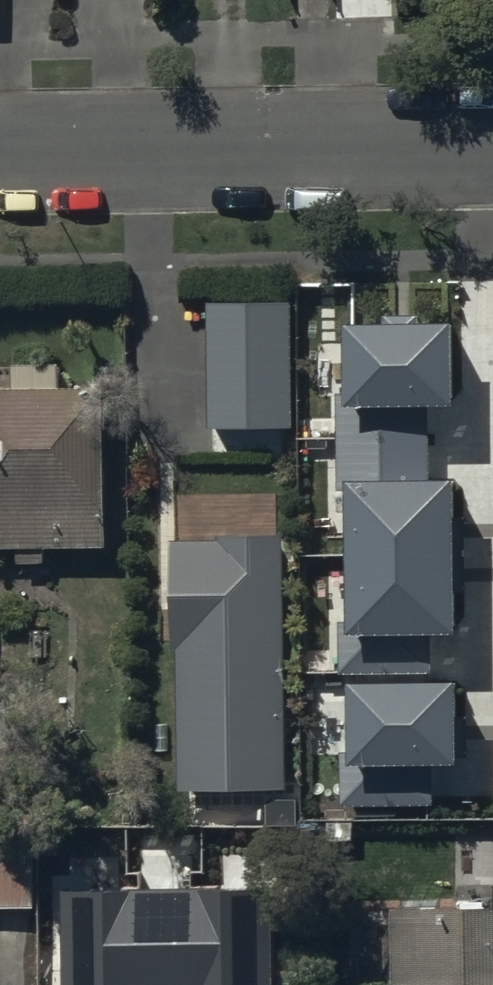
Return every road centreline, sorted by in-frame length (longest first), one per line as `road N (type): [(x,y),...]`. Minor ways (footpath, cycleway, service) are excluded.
road 1 (residential): [(492,148),(0,155)]
road 2 (track): [(234,152),(231,0)]

